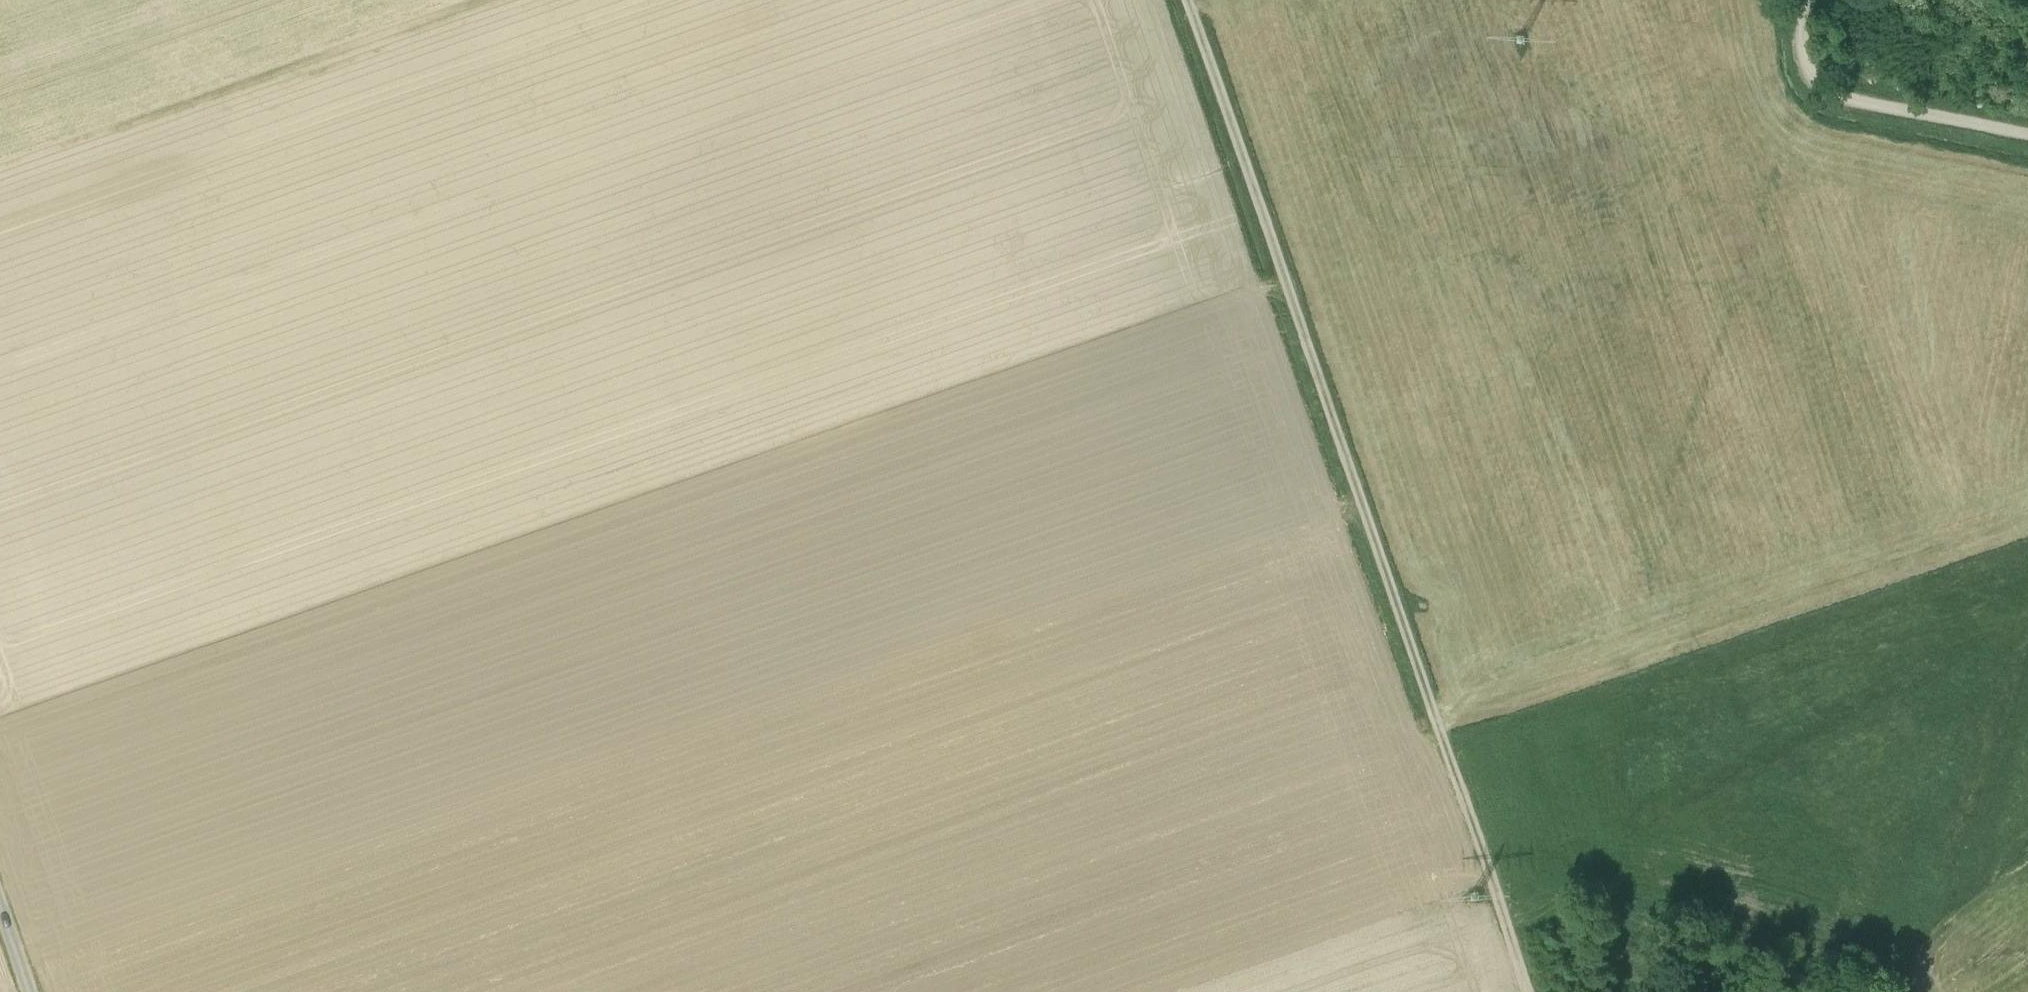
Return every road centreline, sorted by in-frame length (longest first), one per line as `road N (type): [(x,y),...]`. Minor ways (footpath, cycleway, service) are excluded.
road 1 (track): [(1528,991),(1194,0)]
road 2 (track): [(2027,140),(1832,98),(1809,64),(1804,0)]

